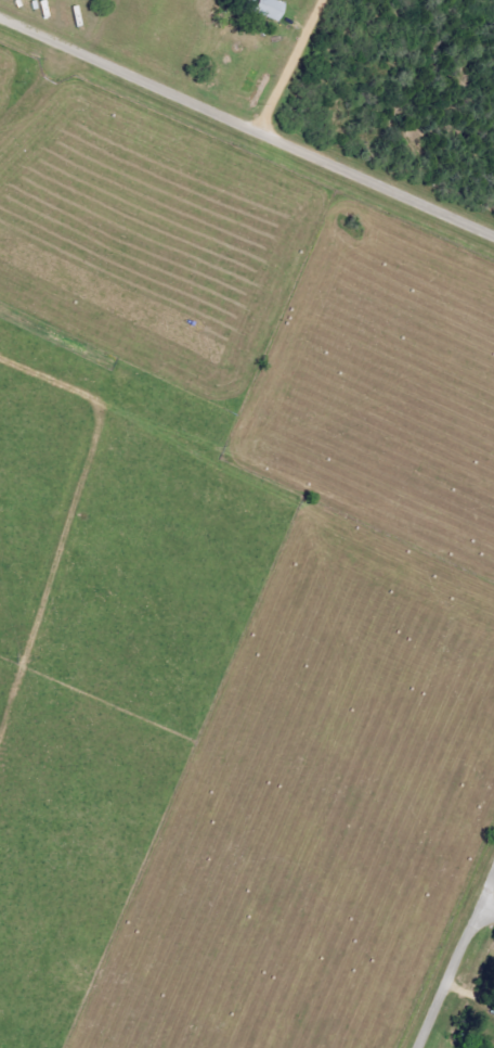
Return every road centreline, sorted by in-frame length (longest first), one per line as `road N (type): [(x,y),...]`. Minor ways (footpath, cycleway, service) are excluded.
road 1 (residential): [(493,238),(0,18)]
road 2 (residential): [(417,1047),(493,881)]
road 3 (residential): [(260,133),(321,0)]

